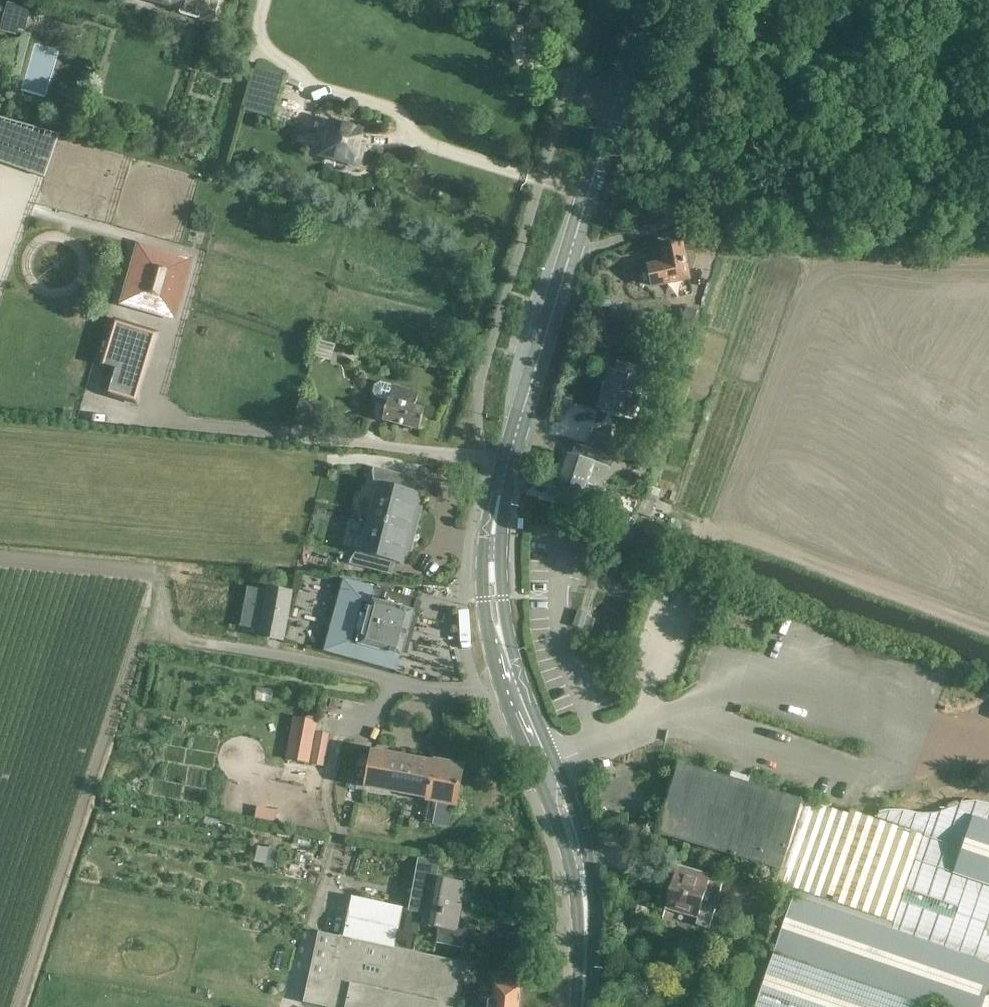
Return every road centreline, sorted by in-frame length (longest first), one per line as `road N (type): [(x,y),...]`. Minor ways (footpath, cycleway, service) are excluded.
road 1 (secondary): [(582,1006),(581,868),(509,673),(492,550),(512,445),(645,0)]
road 2 (track): [(0,555),(162,572),(168,635),(481,694)]
road 3 (track): [(265,0),(256,35),(310,87),(398,111),(423,139),(587,196)]
road 4 (track): [(988,628),(661,512)]
road 5 (track): [(686,574),(796,290)]

